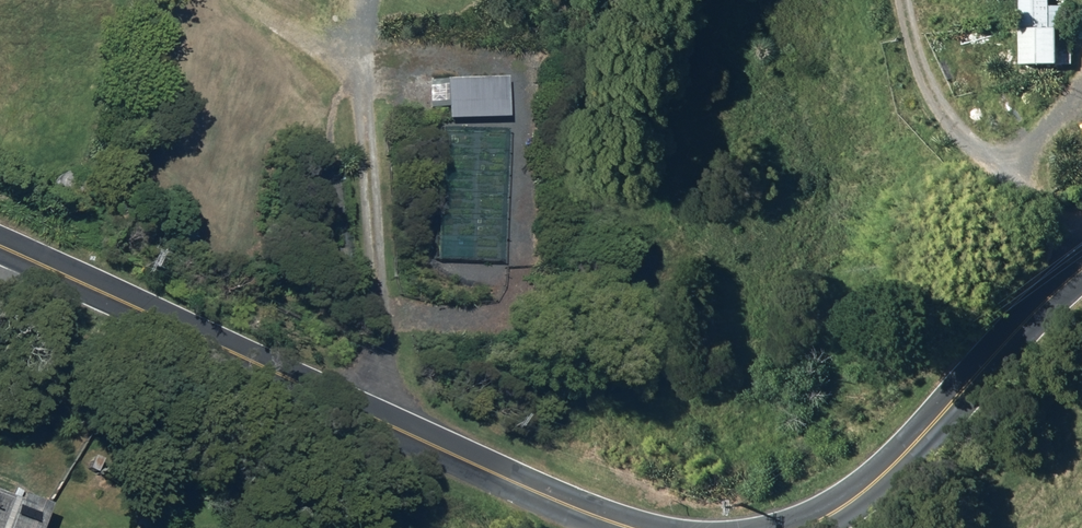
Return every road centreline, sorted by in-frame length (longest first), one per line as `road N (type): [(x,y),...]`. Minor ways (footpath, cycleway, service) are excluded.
road 1 (secondary): [(627,527),(0,248)]
road 2 (track): [(362,414),(383,364),(366,76),(372,0)]
road 3 (secondary): [(1081,271),(877,482),(807,527)]

